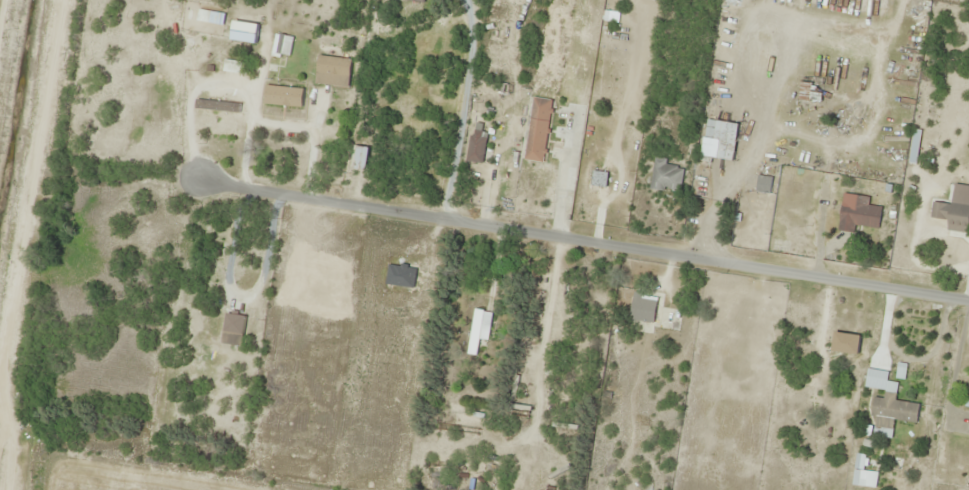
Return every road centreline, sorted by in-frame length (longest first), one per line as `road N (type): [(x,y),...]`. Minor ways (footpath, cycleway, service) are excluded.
road 1 (residential): [(968,297),(142,176)]

